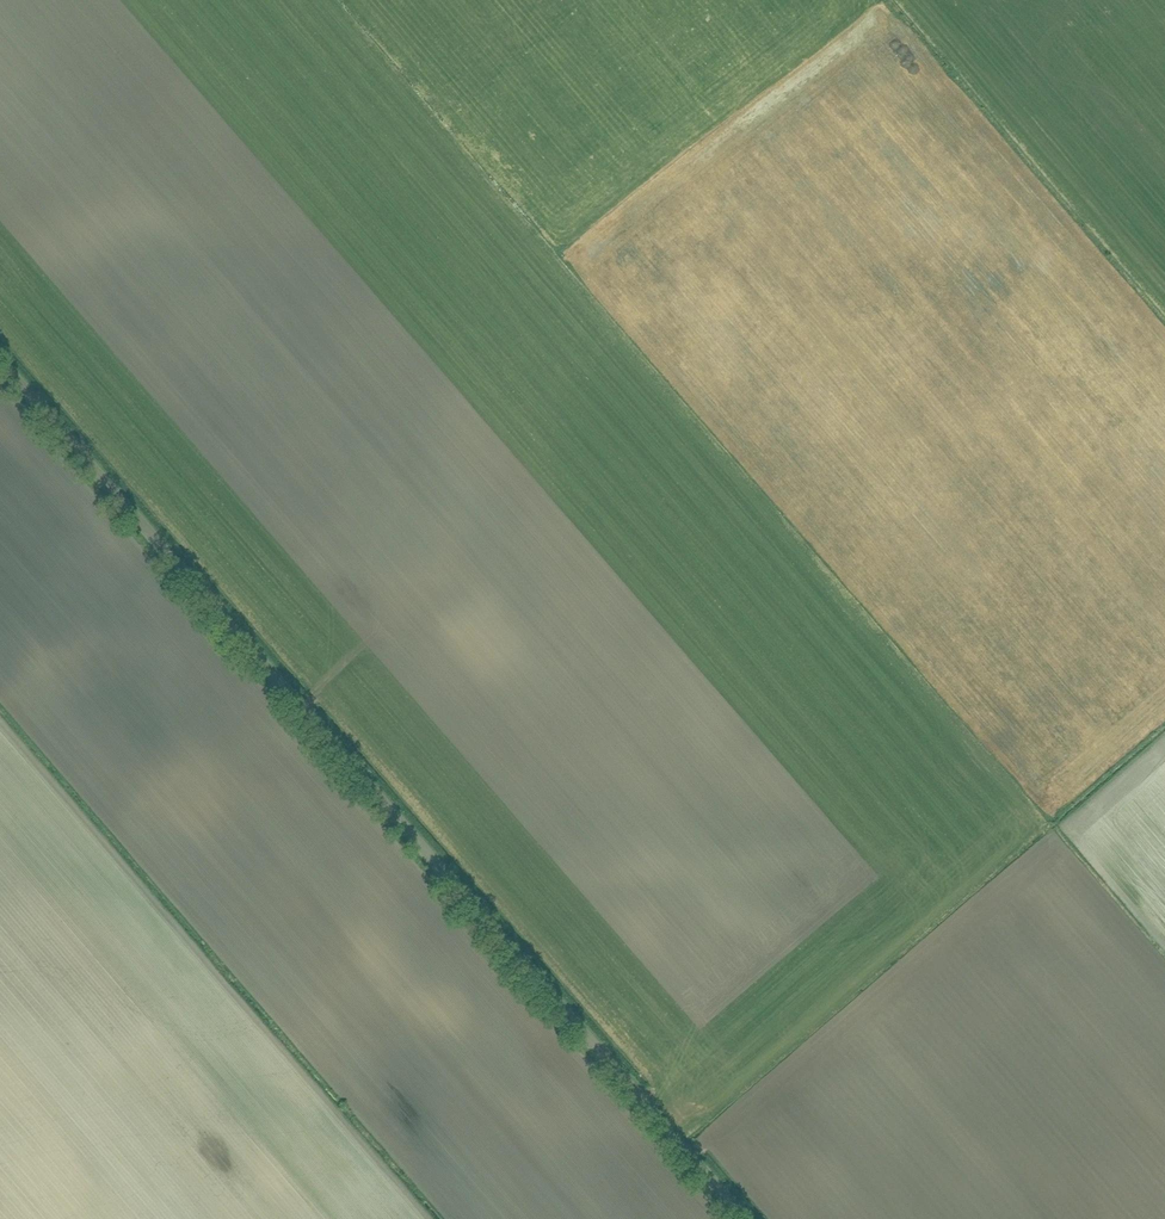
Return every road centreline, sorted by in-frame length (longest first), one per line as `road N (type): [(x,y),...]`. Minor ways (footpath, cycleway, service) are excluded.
road 1 (unclassified): [(746,1218),(0,359)]

